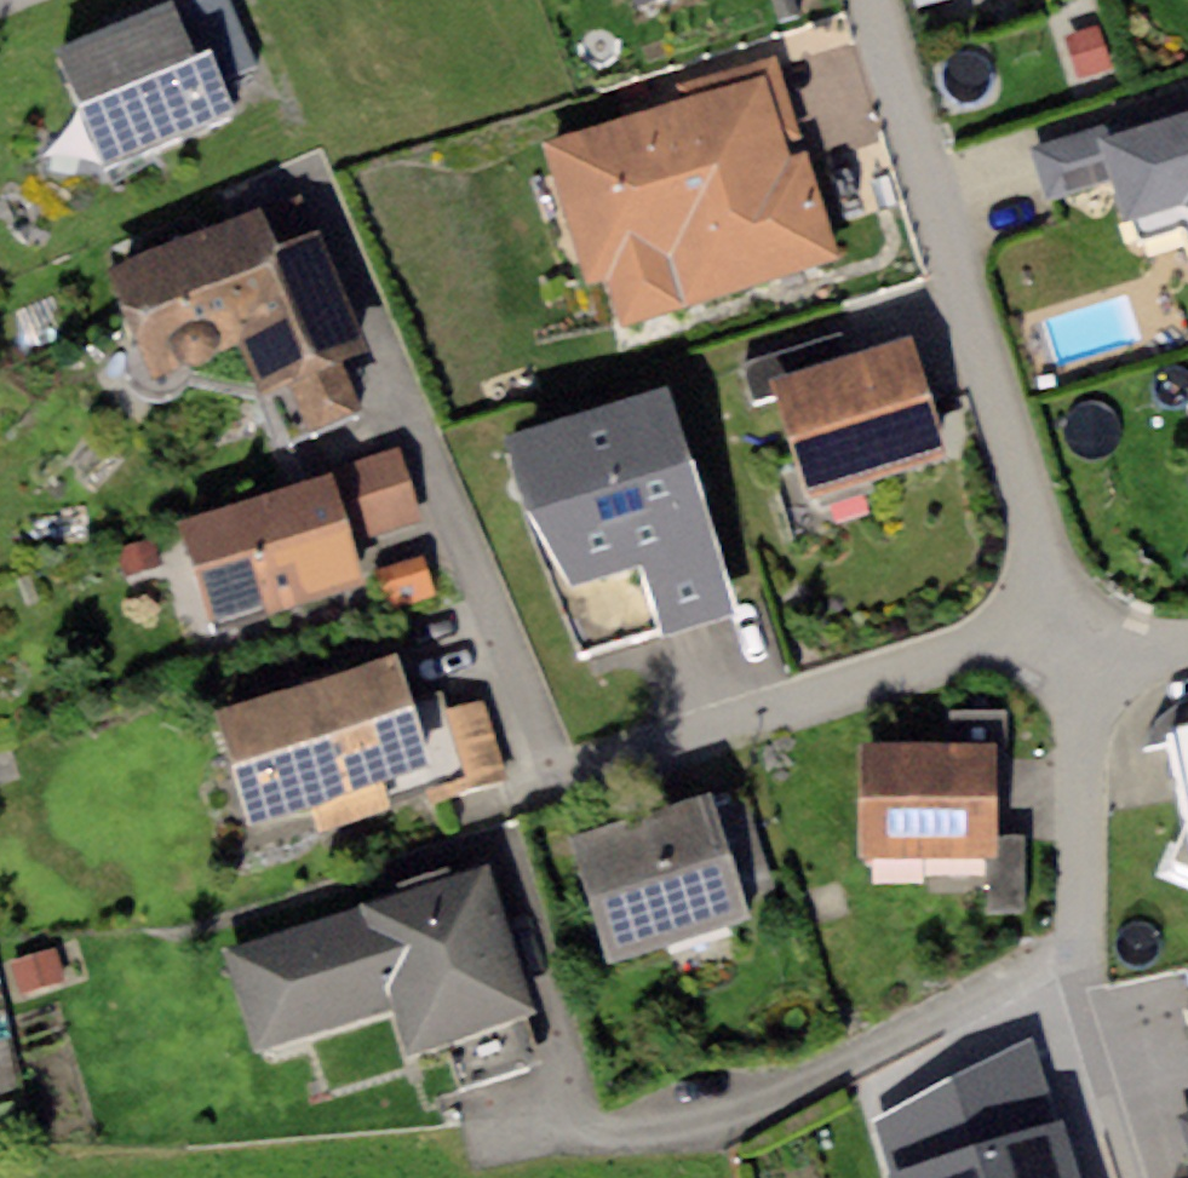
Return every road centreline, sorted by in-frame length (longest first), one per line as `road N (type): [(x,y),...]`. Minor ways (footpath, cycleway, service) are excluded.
road 1 (residential): [(561,1132),(667,1128),(729,1115),(1050,972),(1076,944),(1084,902),(1082,642)]
road 2 (residential): [(873,0),(1082,642)]
road 3 (residential): [(549,776),(950,651),(1082,642)]

